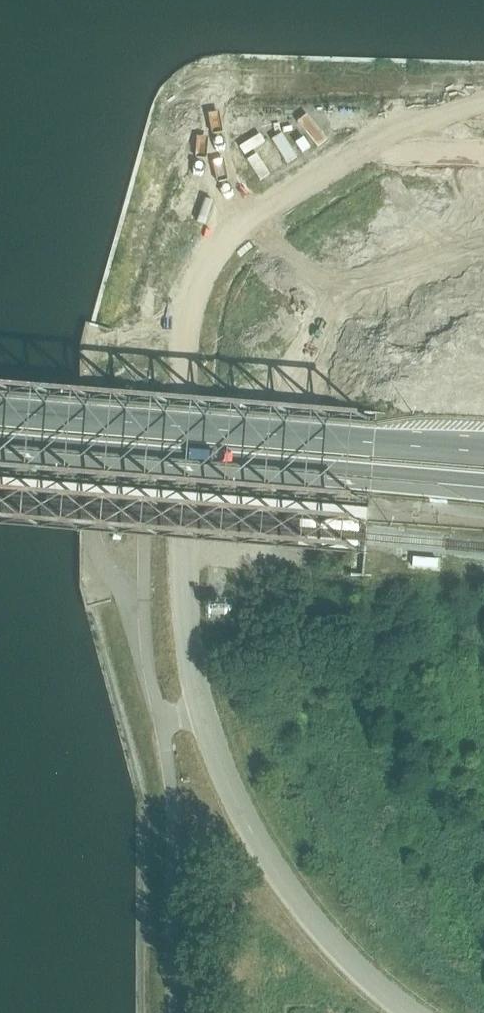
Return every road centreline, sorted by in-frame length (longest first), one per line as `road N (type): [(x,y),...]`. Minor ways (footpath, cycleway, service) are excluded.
road 1 (primary): [(0,454),(483,494)]
road 2 (primary): [(483,458),(0,418)]
road 3 (unclassified): [(201,710),(187,639),(183,514),(200,283)]
road 4 (unclassified): [(412,1012),(332,943),(283,882),(250,828),(201,710)]
road 5 (unclassified): [(142,616),(100,562),(91,504),(102,382),(145,340)]
road 6 (unclassified): [(142,616),(145,340)]
road 7 (unclassified): [(145,340),(153,243),(180,117)]

